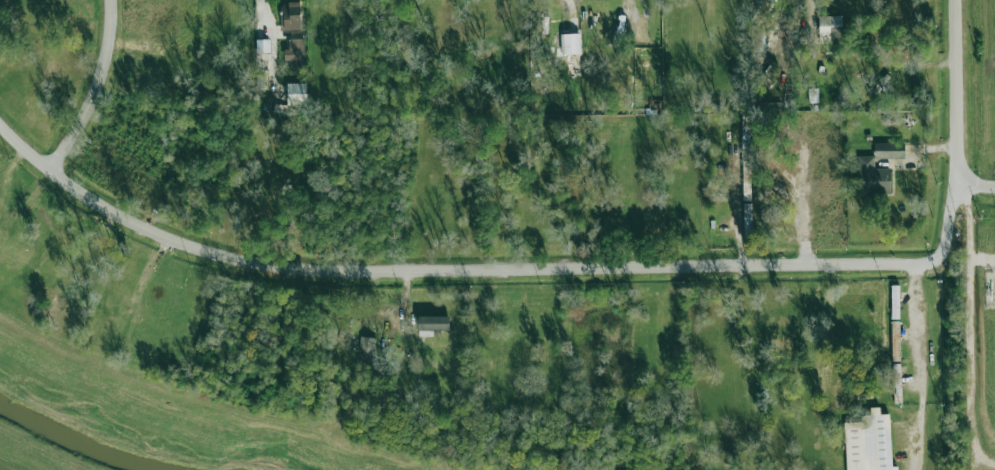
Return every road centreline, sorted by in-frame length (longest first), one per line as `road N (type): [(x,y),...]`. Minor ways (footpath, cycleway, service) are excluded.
road 1 (residential): [(0,125),(111,212),(189,246),(293,269),(932,262),(945,248),(960,185)]
road 2 (tertiary): [(955,0),(960,185)]
road 3 (residential): [(48,169),(96,87),(110,0)]

